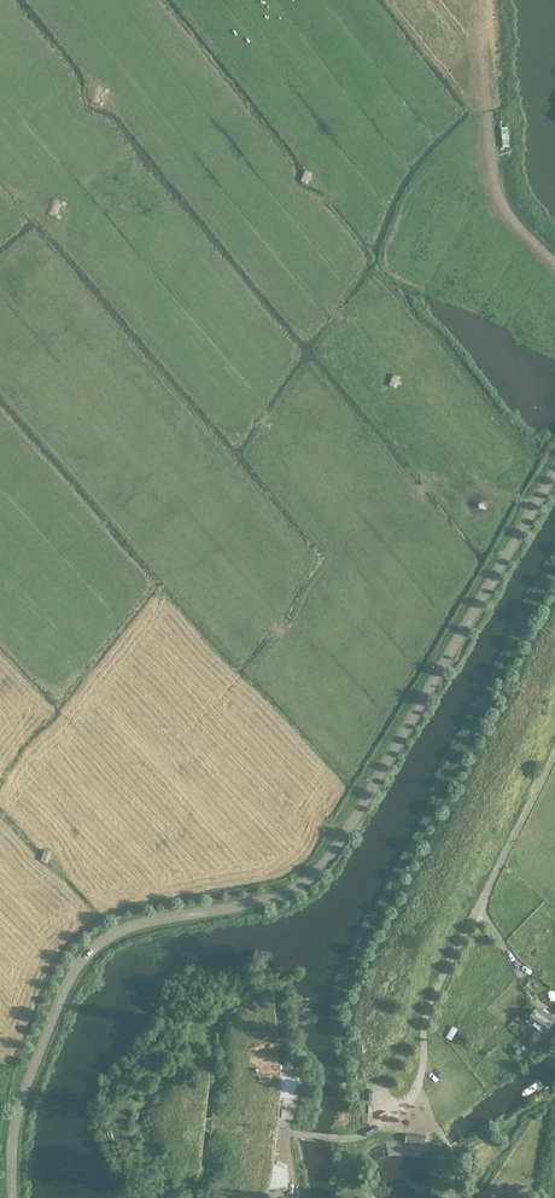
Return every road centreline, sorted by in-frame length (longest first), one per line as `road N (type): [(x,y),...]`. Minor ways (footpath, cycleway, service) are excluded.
road 1 (tertiary): [(12,1197),(17,1116),(84,958),(128,927),(263,903),(313,876),(356,818),(554,473)]
road 2 (residential): [(420,1087),(426,1009),(554,754)]

